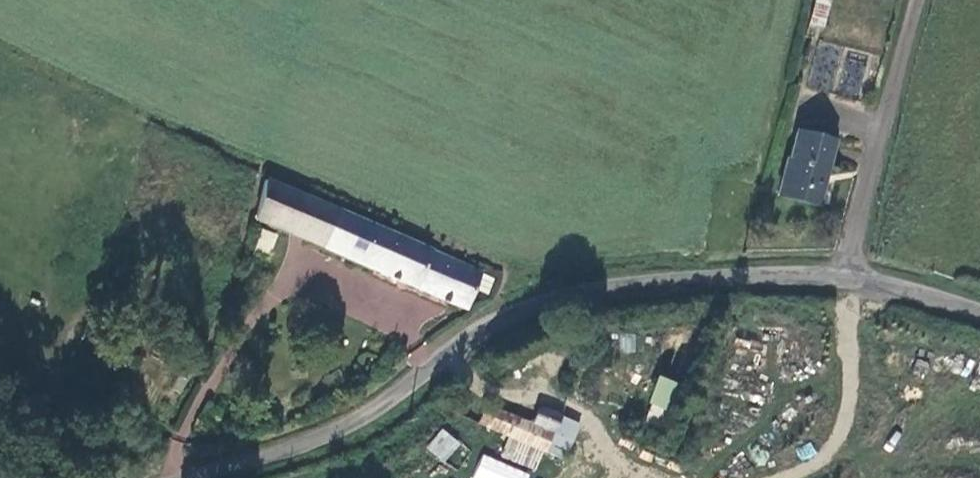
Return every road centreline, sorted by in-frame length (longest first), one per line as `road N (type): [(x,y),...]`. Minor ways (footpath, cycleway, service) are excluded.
road 1 (unclassified): [(850,274),(721,276),(563,295),(513,311),(365,412),(195,477)]
road 2 (unclassified): [(850,274),(918,0)]
road 3 (unclassified): [(979,314),(850,274)]

